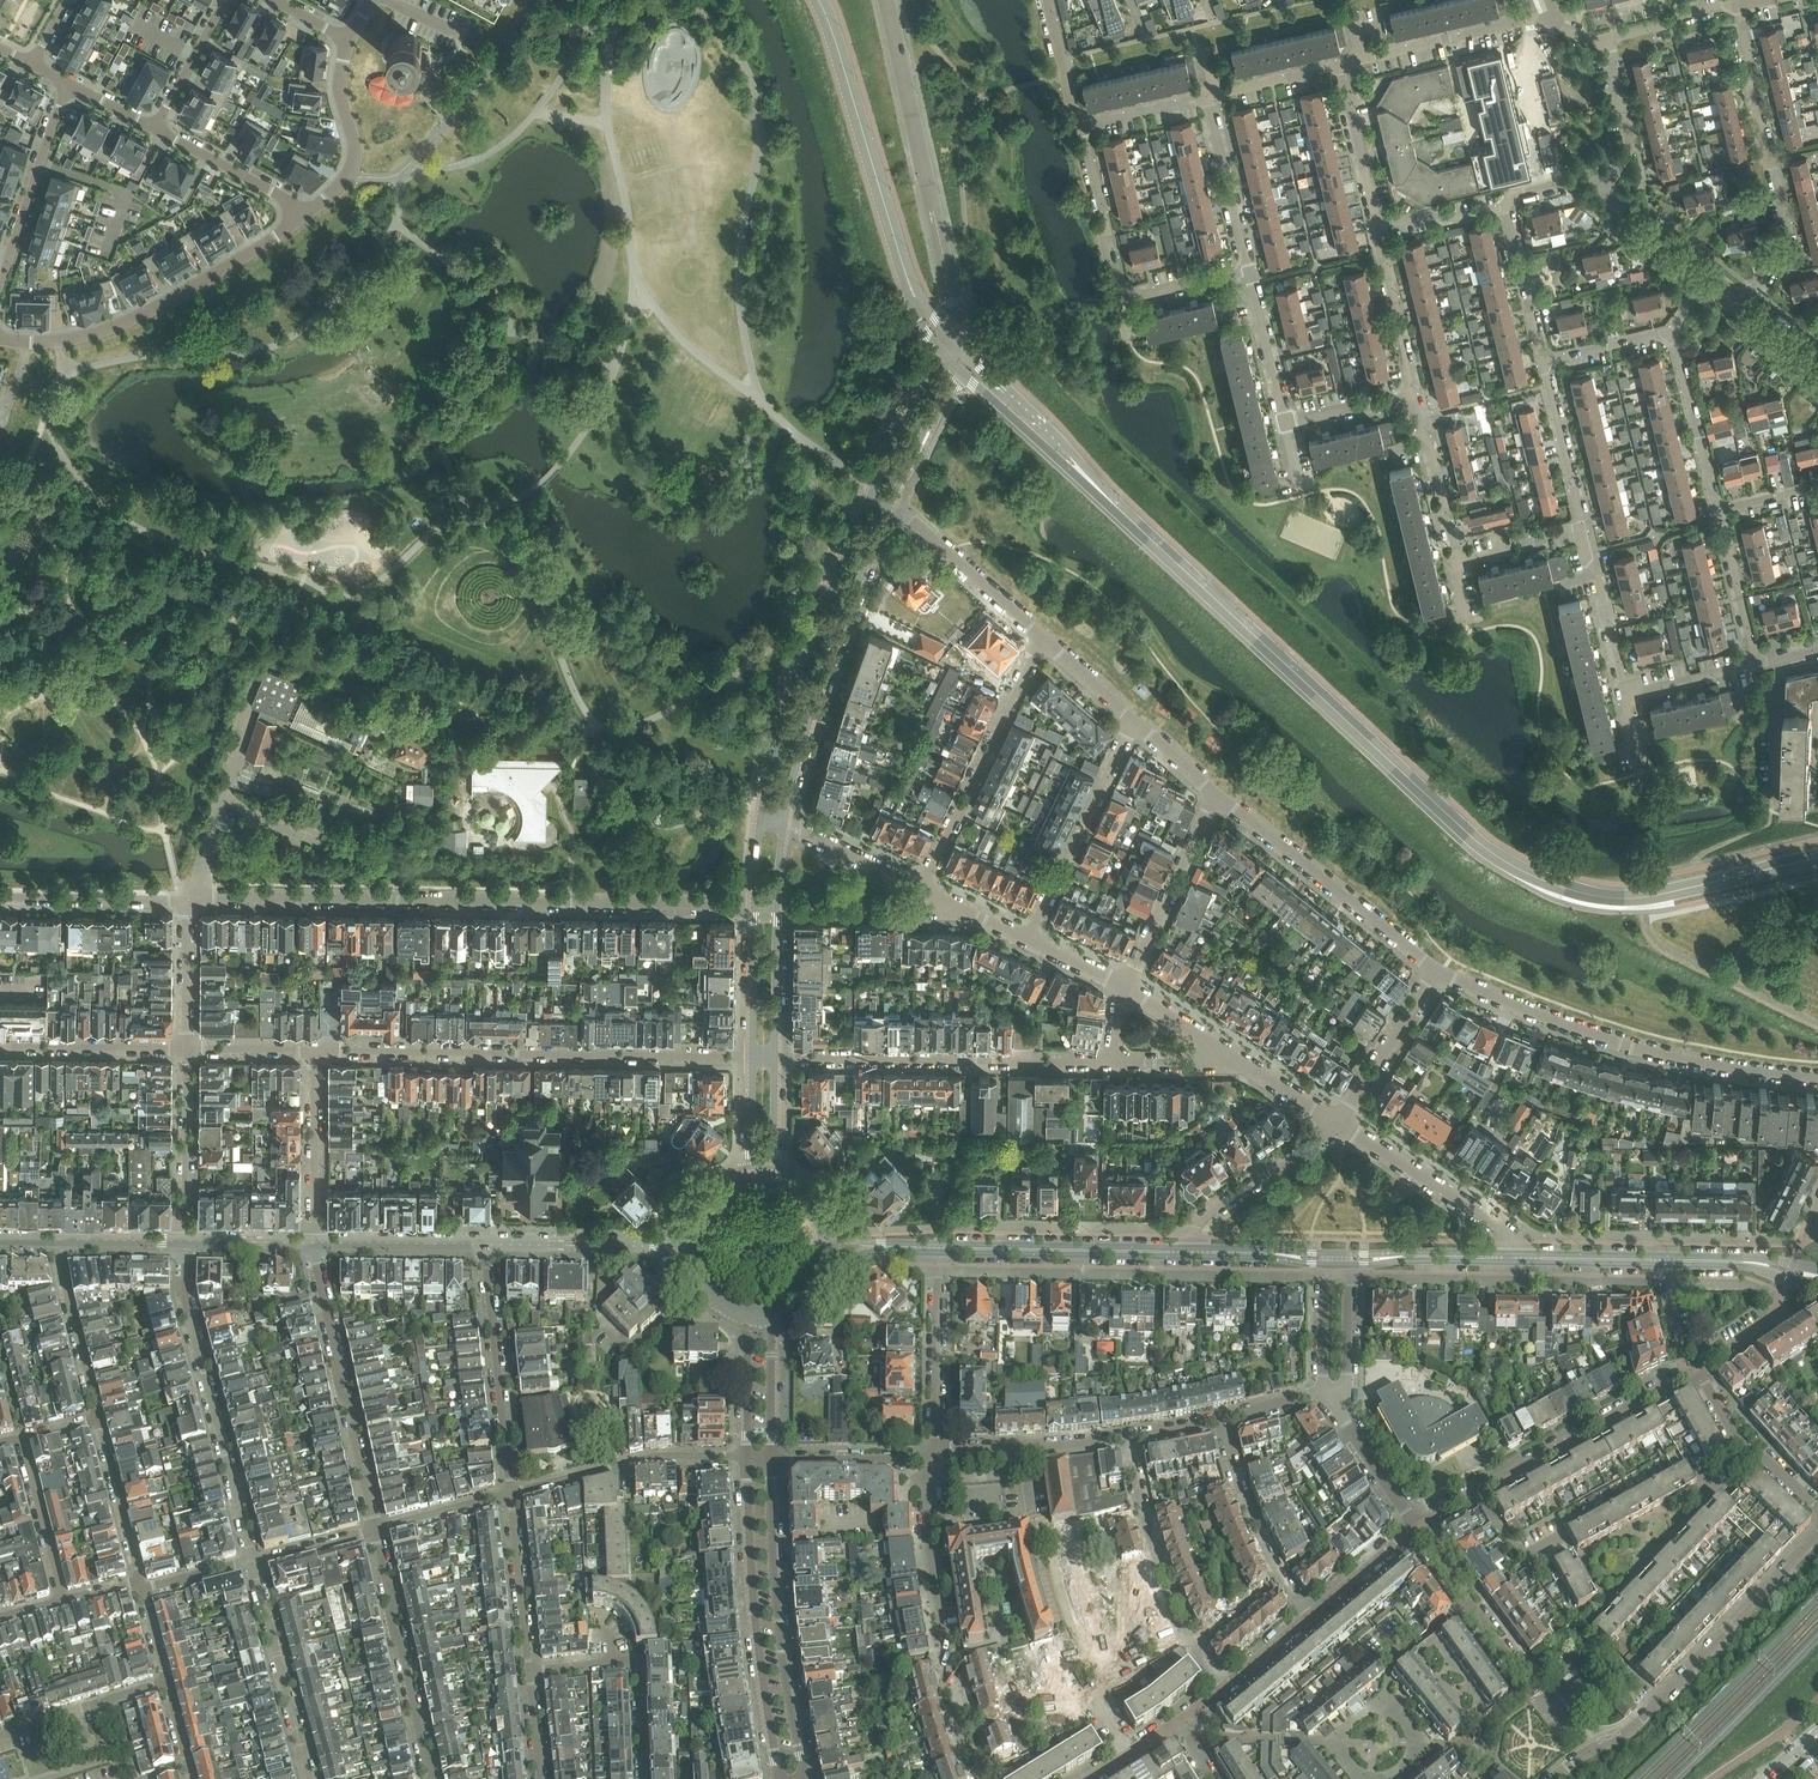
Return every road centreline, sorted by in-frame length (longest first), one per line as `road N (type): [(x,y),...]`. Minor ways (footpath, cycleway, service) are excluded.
road 1 (secondary): [(1091,482),(1507,861),(1565,887),(1619,898),(1817,858)]
road 2 (residential): [(188,899),(755,907)]
road 3 (residential): [(753,1056),(315,1052)]
road 4 (residential): [(1817,1079),(1625,1045),(1439,970)]
road 5 (residential): [(1817,1531),(1631,1728),(1553,1778)]
road 6 (tertiary): [(872,497),(789,710),(761,823)]
road 7 (residential): [(307,213),(148,313),(56,341),(0,338)]
road 8 (residential): [(774,1057),(1112,1062)]
road 9 (tertiary): [(782,824),(822,677),(889,506)]
road 10 (residential): [(255,1562),(187,1299),(186,1241)]
road 11 (residential): [(749,1456),(756,1624),(777,1761),(792,1778)]
road 12 (residential): [(1417,1529),(1698,1370)]
road 13 (residential): [(795,1778),(800,1756),(780,1636),(771,1461)]
road 14 (residential): [(1746,299),(1780,255),(1789,226),(1761,139),(1737,3)]
road 15 (tertiary): [(886,0),(954,302)]
road 16 (residential): [(377,1531),(316,1243)]
road 17 (residential): [(1439,970),(1217,793)]
road 18 (secondary): [(820,0),(904,268)]
road 19 (residential): [(1041,637),(922,891)]
road 20 (residential): [(1221,1692),(1158,1565),(1132,1439)]
road 21 (residential): [(430,1778),(377,1531)]
road 22 (residential): [(485,1244),(509,1495)]
road 23 (unclassified): [(938,1249),(1184,1253)]
road 24 (residential): [(509,1495),(651,1457),(749,1456)]
road 25 (residential): [(1028,939),(1134,720)]
road 26 (residential): [(1515,1258),(1510,1233),(1342,1123)]
road 27 (residential): [(530,1674),(636,1662),(644,1778)]
road 28 (residential): [(310,1778),(255,1562)]
road 29 (residential): [(1309,1620),(1258,1534),(1221,1418)]
road 30 (residential): [(1217,793),(1126,987)]
road 31 (residential): [(0,283),(69,83)]
road 32 (residential): [(938,1456),(938,1249)]
road 33 (tertiary): [(485,1244),(690,1245)]
road 34 (residential): [(1041,637),(889,506)]
road 35 (residential): [(1537,1688),(1417,1529)]
road 36 (residential): [(1339,67),(1530,20)]
road 37 (residential): [(1072,1631),(1049,1548),(1034,1537),(1025,1449)]
road 38 (residential): [(948,1650),(927,1459)]
road 39 (residential): [(1342,1123),(1187,1236)]
road 40 (residential): [(316,1243),(315,1052)]
road 41 (residential): [(186,1050),(186,1241)]
road 42 (residential): [(349,43),(341,97),(355,160),(307,213)]
road 43 (residential): [(1719,513),(1671,331)]
road 44 (residential): [(0,896),(188,899)]
road 45 (residential): [(1817,1512),(1748,1453),(1698,1370)]
road 46 (residential): [(53,1240),(99,1421)]
road 47 (residential): [(186,1050),(0,1047)]
road 48 (secondary): [(1091,482),(1068,447),(966,349)]
road 49 (residential): [(1342,1123),(1439,970)]
road 50 (residential): [(509,1495),(530,1674)]
road 51 (residential): [(1250,269),(1211,96)]
road 52 (residential): [(1459,566),(1416,395)]
road 53 (residential): [(168,1683),(0,1736)]
road 54 (secondary): [(957,368),(1091,482)]
road 55 (residential): [(1622,696),(1579,526)]
road 56 (residential): [(1123,298),(1080,129)]
road 57 (residential): [(155,130),(307,213)]
road 58 (residential): [(1416,395),(1377,227)]
road 59 (tertiary): [(316,1243),(485,1244)]
road 60 (residential): [(1579,526),(1544,362)]
road 61 (residential): [(64,1602),(22,1441)]
road 62 (unclassified): [(1349,1260),(1515,1258)]
road 63 (residential): [(99,1421),(140,1581)]
road 64 (residential): [(1377,227),(1339,67)]
road 65 (tertiary): [(940,350),(872,497)]
road 66 (residential): [(1286,423),(1250,269)]
road 67 (residential): [(1544,362),(1506,209)]
road 68 (residential): [(771,1461),(927,1459)]
road 69 (residential): [(922,891),(782,824)]
road 70 (residential): [(1757,663),(1719,513)]
road 71 (tertiary): [(889,506),(957,368)]
road 72 (residential): [(1604,173),(1620,168),(1632,150),(1607,39)]
road 73 (residential): [(188,899),(186,1050)]
road 74 (tertiary): [(774,1057),(776,907)]
road 75 (tertiary): [(755,907),(753,1056)]
road 76 (residential): [(226,0),(155,130)]
road 77 (unclassified): [(1515,1258),(1663,1261)]
road 78 (residential): [(1309,1620),(1417,1529)]
road 79 (residential): [(771,1461),(771,1320)]
road 80 (residential): [(1622,696),(1757,663)]
road 81 (residential): [(1609,194),(1619,218),(1706,289)]
road 82 (unclassified): [(1184,1253),(1322,1259)]
road 83 (residential): [(747,1319),(749,1456)]
road 84 (residential): [(1240,1063),(1126,987)]
road 85 (residential): [(377,1531),(509,1495)]
road 86 (residential): [(1717,276),(1609,194)]
road 87 (residential): [(1080,129),(1211,96)]
road 88 (residential): [(1607,39),(1737,3)]
road 89 (tertiary): [(53,1240),(186,1241)]
road 90 (residential): [(1286,423),(1416,395)]
road 91 (residential): [(1080,129),(1049,0)]
road 92 (residential): [(1417,1529),(1346,1417)]
road 93 (residential): [(1211,96),(1339,67)]
road 94 (residential): [(1544,362),(1671,331)]
road 95 (residential): [(1123,298),(1250,269)]
road 96 (residential): [(1377,227),(1506,209)]
road 97 (tertiary): [(186,1241),(316,1243)]
road 98 (residential): [(1347,1390),(1349,1260)]
road 99 (residential): [(1322,1259),(1323,1389)]
road 100 (residential): [(315,1052),(186,1050)]
road 101 (residential): [(1129,1756),(1096,1695),(1150,1670)]
road 102 (residential): [(806,910),(912,911),(922,891)]
road 103 (residential): [(1112,1062),(1240,1063)]
road 104 (residential): [(1459,566),(1579,526)]
road 105 (residential): [(255,1562),(377,1531)]
road 106 (residential): [(1134,720),(1041,637)]
road 107 (tertiary): [(753,1056),(751,1177)]
road 108 (tertiary): [(776,1177),(774,1057)]

